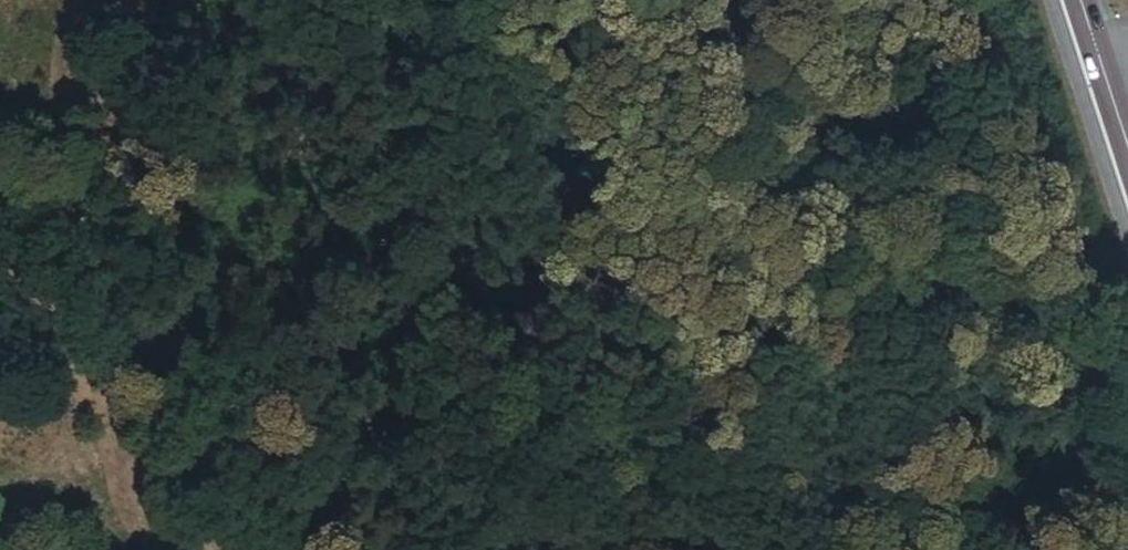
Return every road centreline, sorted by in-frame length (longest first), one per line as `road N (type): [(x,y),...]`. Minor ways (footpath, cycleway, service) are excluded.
road 1 (secondary): [(1082,0),(1127,144)]

